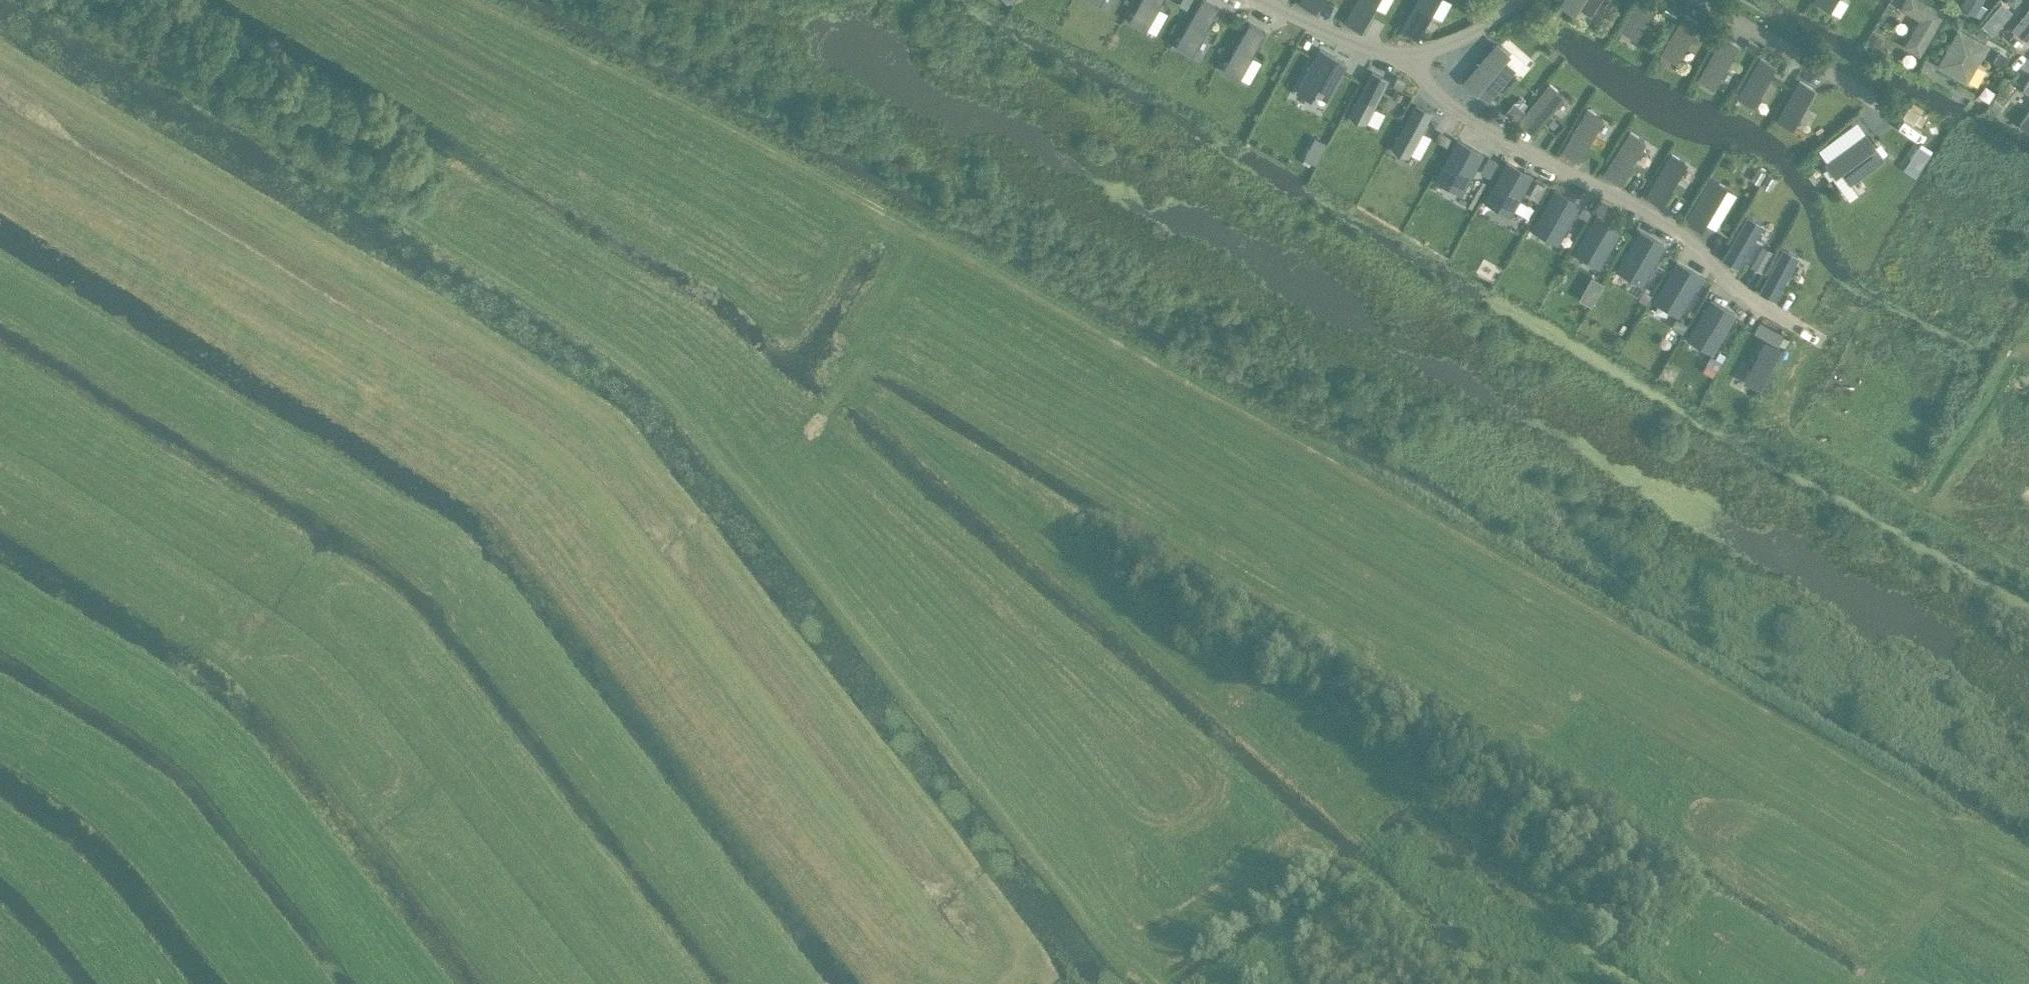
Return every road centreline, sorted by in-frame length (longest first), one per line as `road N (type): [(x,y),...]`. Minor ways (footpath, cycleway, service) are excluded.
road 1 (track): [(1860,983),(1952,866),(1953,843),(1943,823),(868,202),(472,0)]
road 2 (track): [(1158,983),(1019,798),(647,374),(52,0)]

